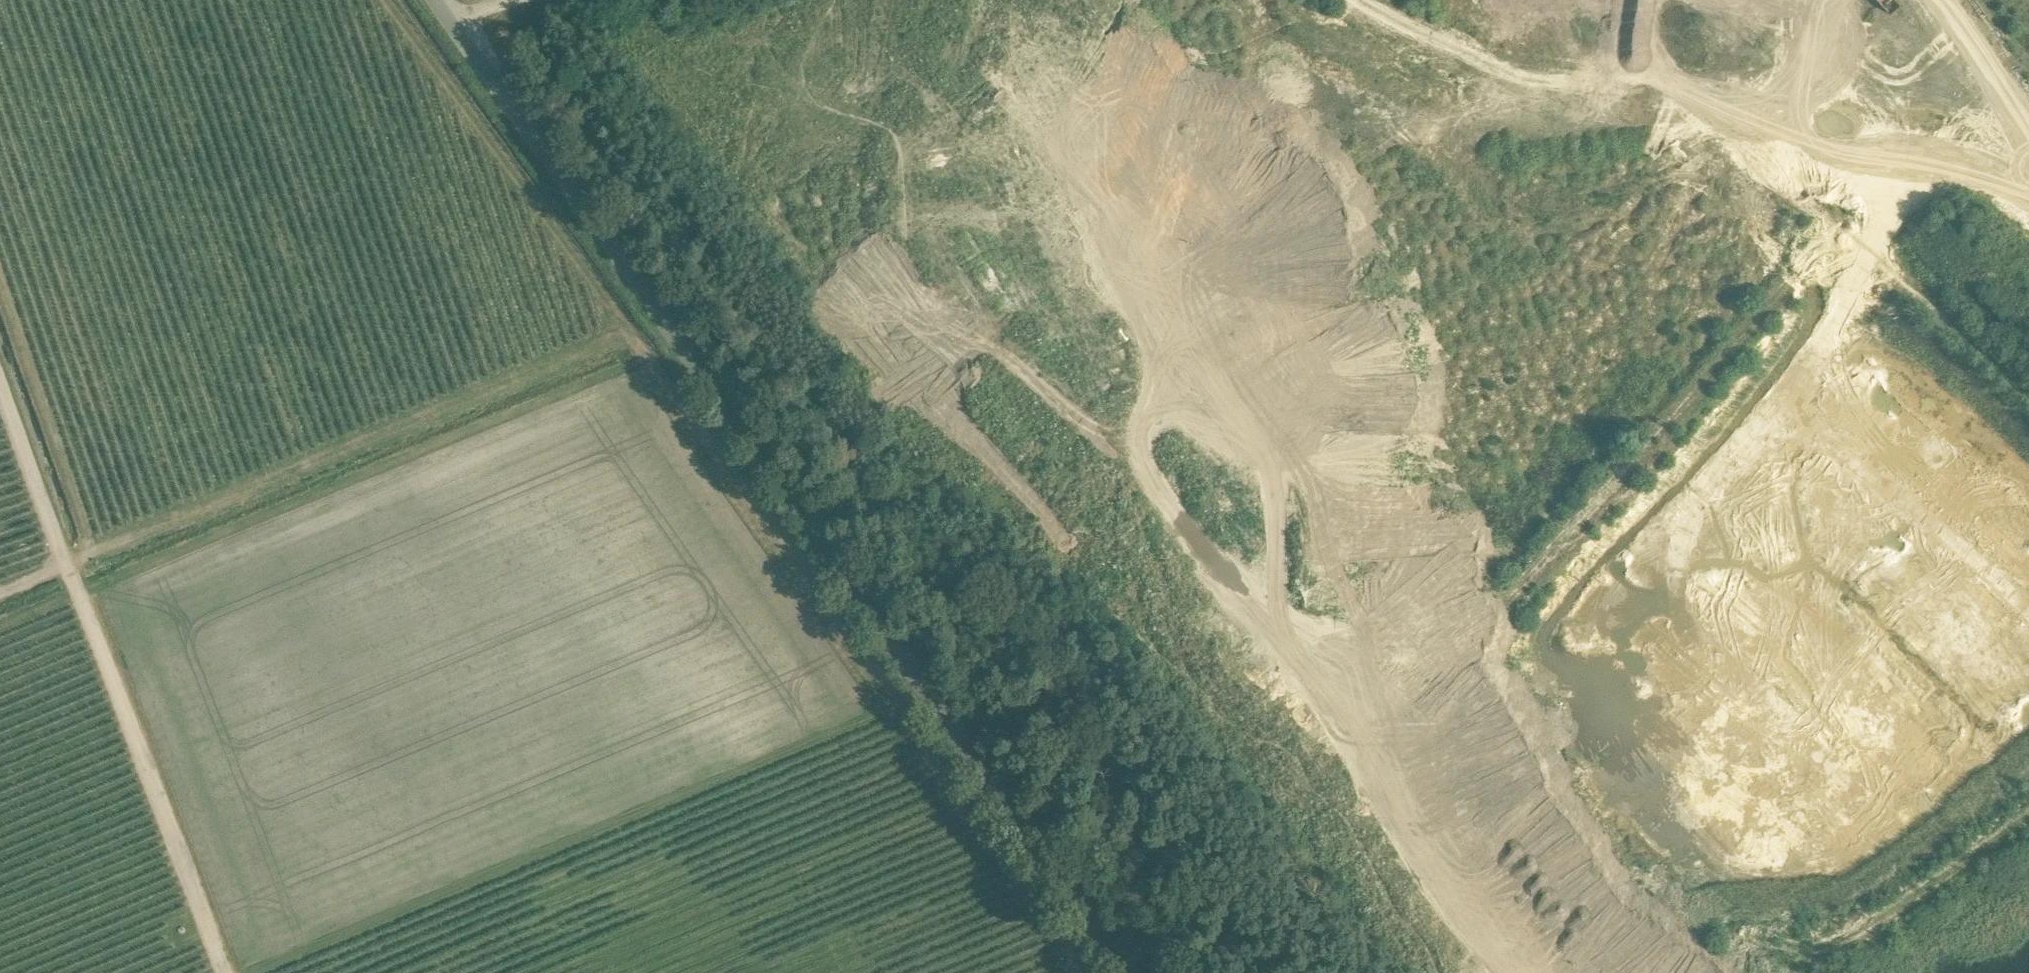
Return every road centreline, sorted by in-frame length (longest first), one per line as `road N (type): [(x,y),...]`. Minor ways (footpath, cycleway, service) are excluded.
road 1 (unclassified): [(1132,972),(438,0)]

